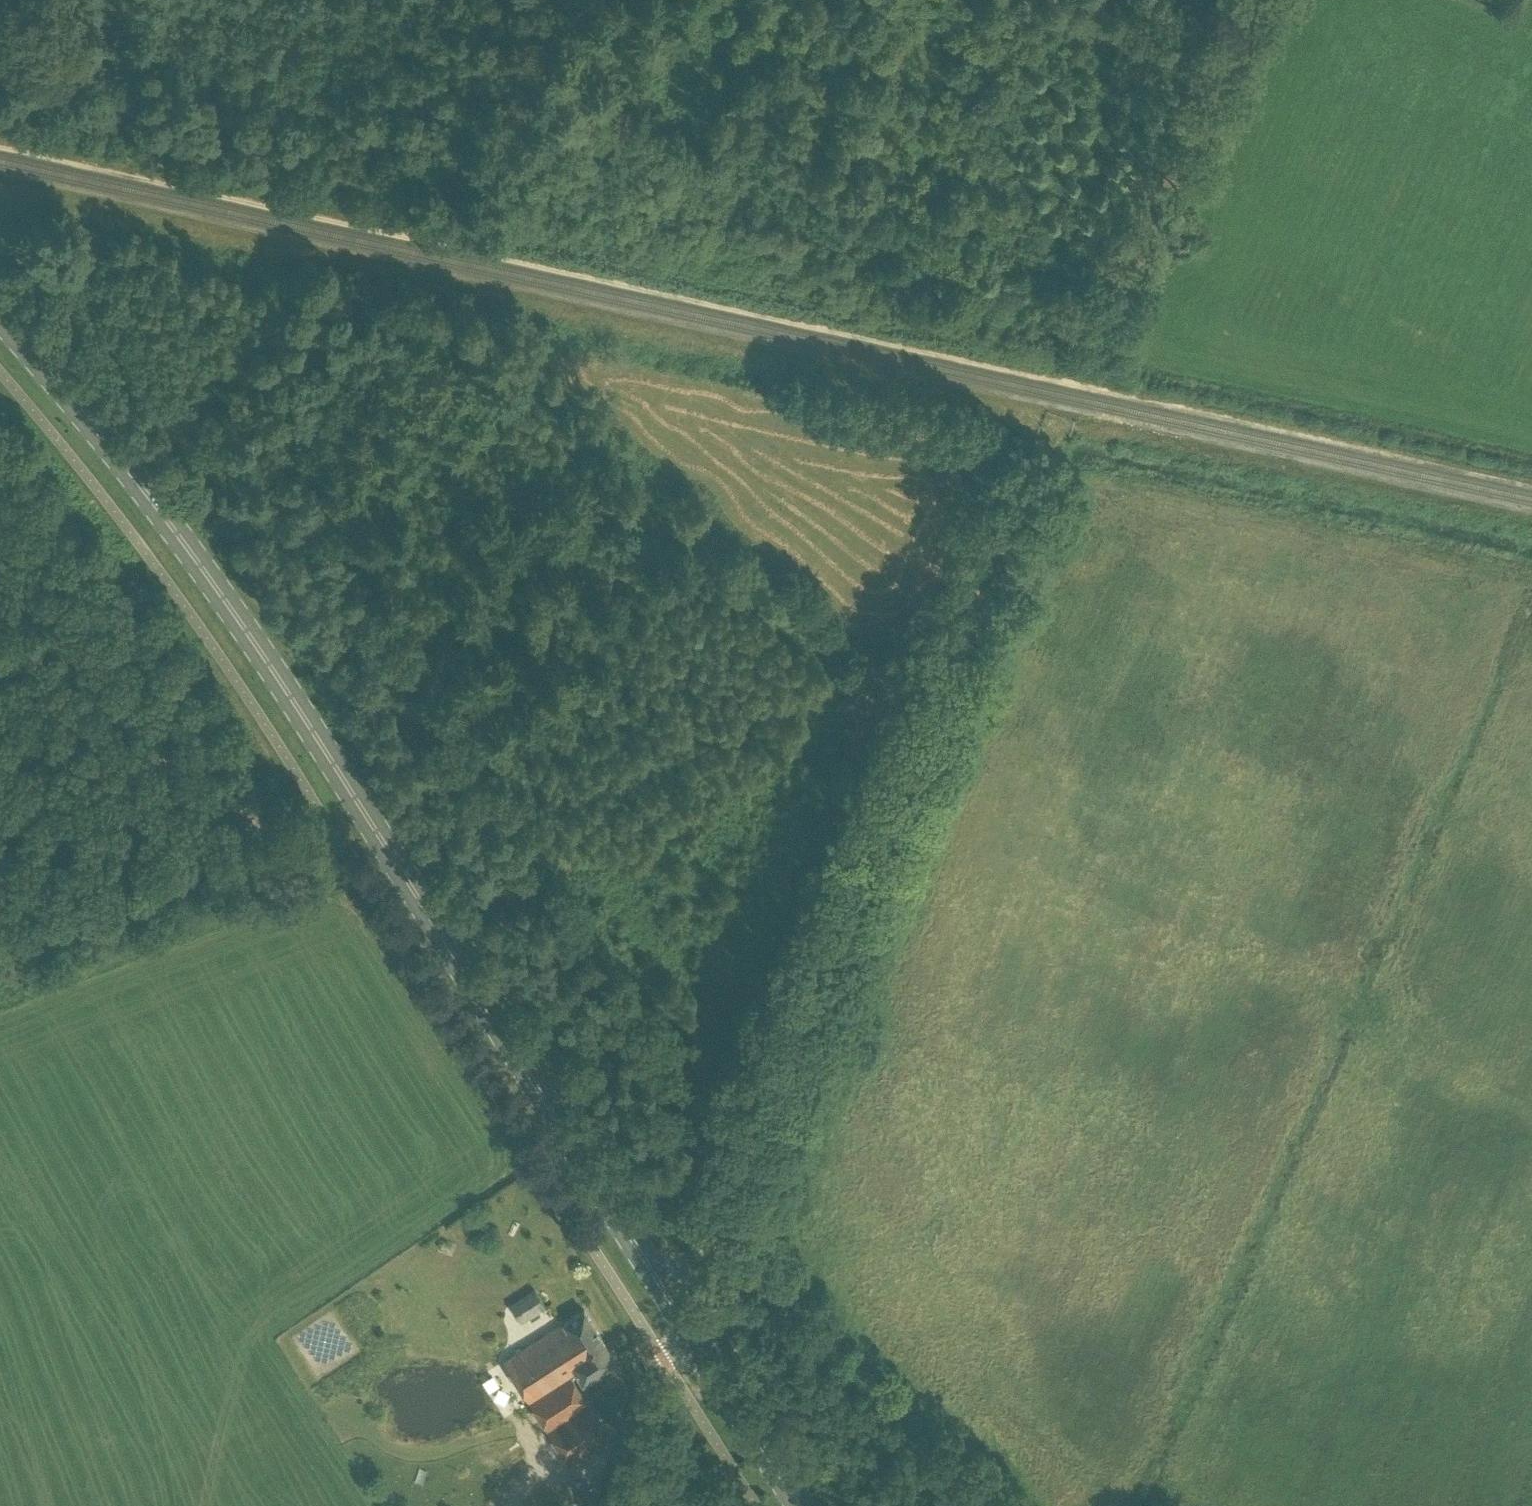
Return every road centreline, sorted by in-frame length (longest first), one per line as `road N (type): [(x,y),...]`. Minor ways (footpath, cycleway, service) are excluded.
road 1 (primary): [(688,1327),(344,778),(0,315)]
road 2 (unclassified): [(688,1327),(1047,451)]
road 3 (track): [(0,115),(438,214),(623,0)]
road 4 (track): [(1089,343),(1237,0)]
road 5 (track): [(285,833),(0,921)]
road 6 (primary): [(799,1505),(688,1327)]
road 7 (unclassified): [(621,1505),(688,1327)]

